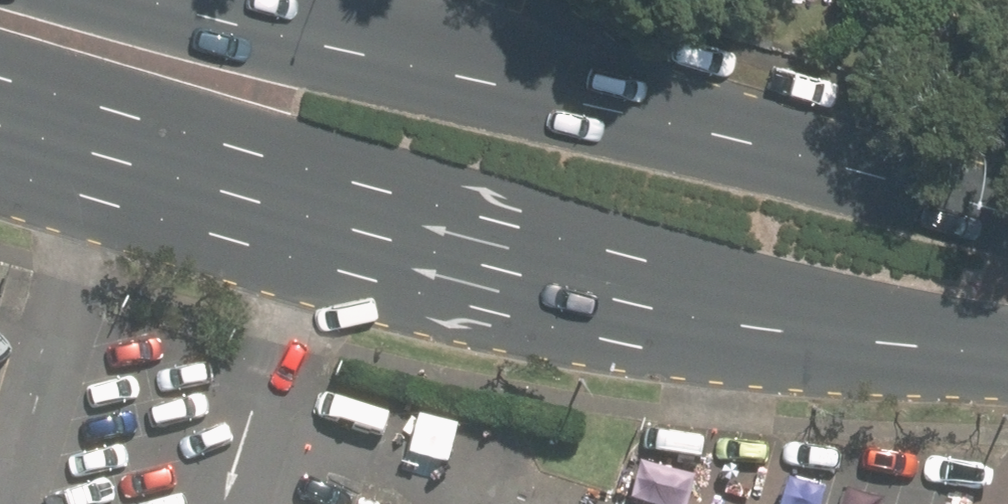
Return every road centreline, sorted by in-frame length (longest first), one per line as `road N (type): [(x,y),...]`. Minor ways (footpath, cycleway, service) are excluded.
road 1 (primary): [(1007,354),(763,324),(492,272),(0,119)]
road 2 (primary): [(231,0),(1007,208)]

